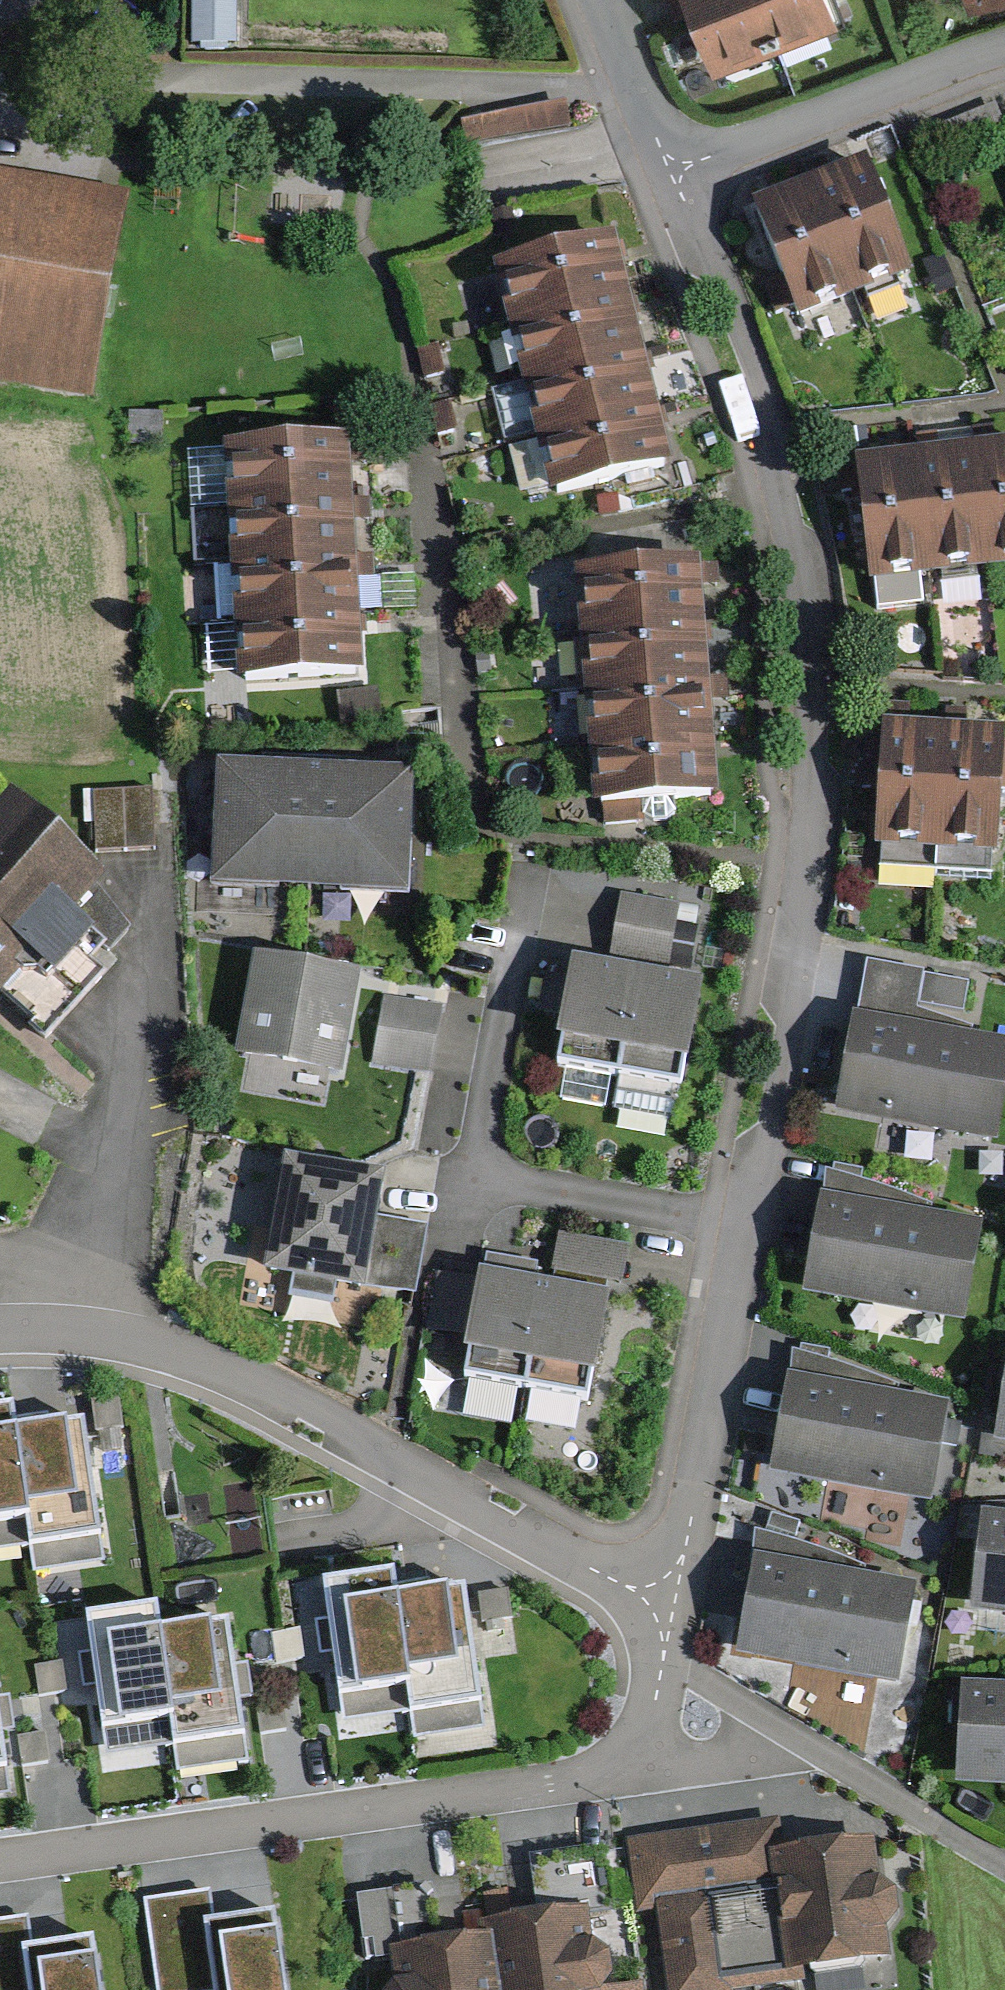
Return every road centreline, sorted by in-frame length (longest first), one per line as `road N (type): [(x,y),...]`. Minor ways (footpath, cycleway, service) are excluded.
road 1 (residential): [(670,1603),(789,1000),(820,670),(773,432),(662,182)]
road 2 (residential): [(0,1860),(583,1777),(636,1734),(663,1654)]
road 3 (residential): [(670,1603),(356,1428),(215,1365),(80,1321)]
road 4 (residential): [(613,76),(76,78)]
road 5 (residential): [(1004,1862),(663,1654)]
road 6 (residential): [(662,182),(1004,53)]

